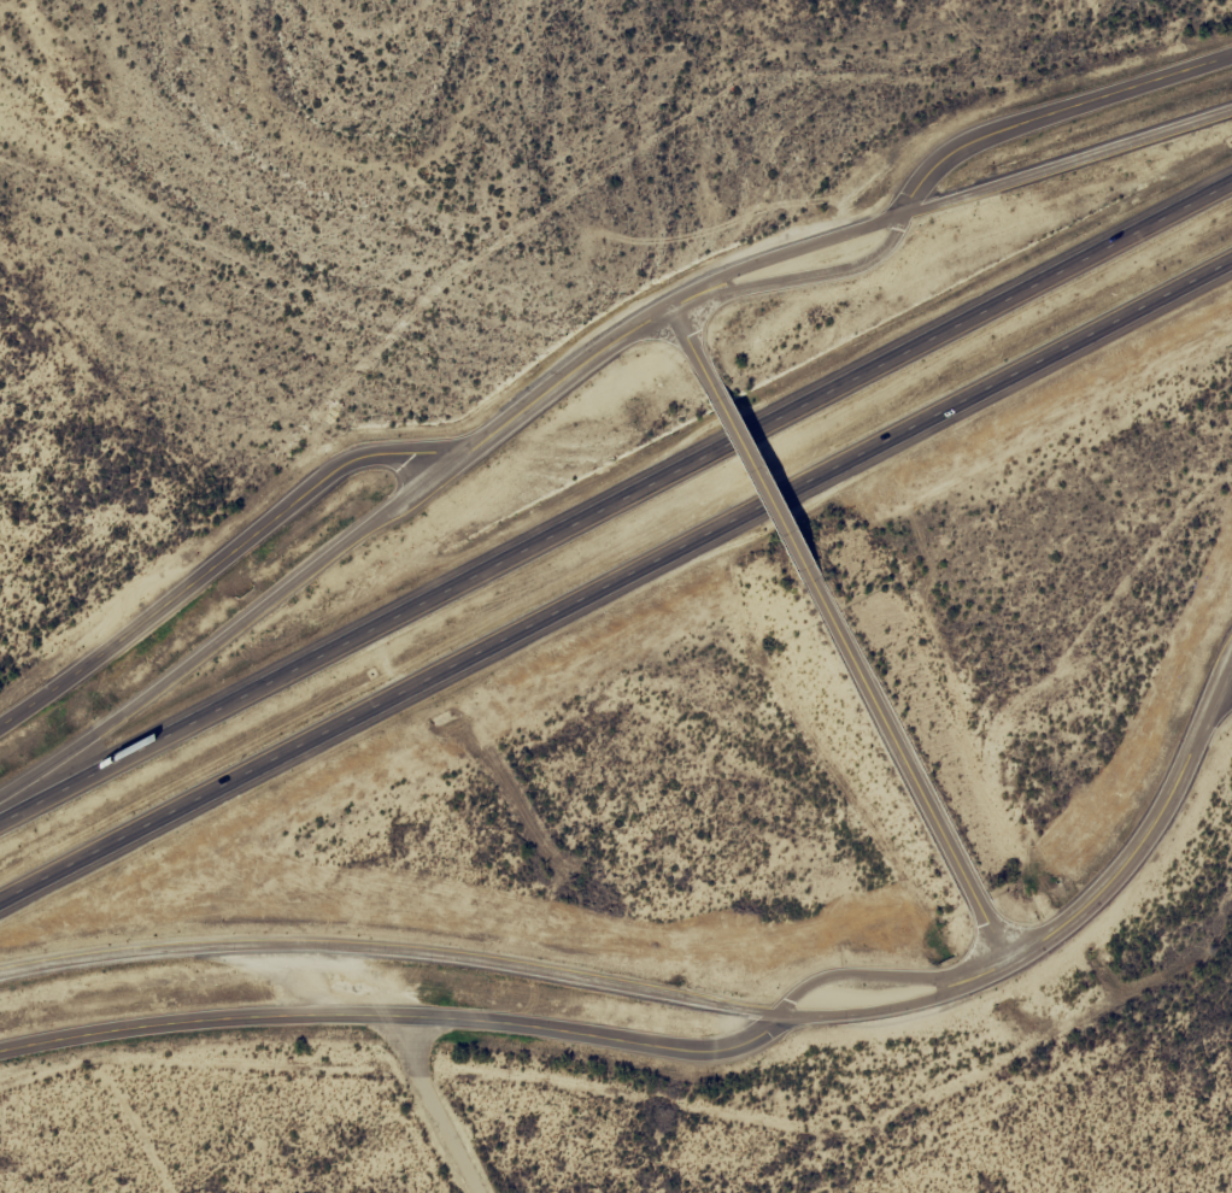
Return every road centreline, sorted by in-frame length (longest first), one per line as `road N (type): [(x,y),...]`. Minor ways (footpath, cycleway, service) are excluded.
road 1 (motorway): [(1231,181),(852,386),(180,721),(0,820)]
road 2 (motorway): [(0,905),(1231,269)]
road 3 (residential): [(0,1050),(117,1027),(262,1016),(426,1016),(714,1050),(750,1040),(782,1017)]
road 4 (motorway): [(0,974),(149,948),(270,941),(429,951),(629,980),(782,1017)]
road 5 (motorway): [(453,462),(0,799)]
road 6 (tertiary): [(453,462),(411,449),(363,454),(325,476),(121,643),(0,727)]
road 7 (tertiary): [(1010,963),(812,584)]
road 8 (tertiary): [(976,981),(1085,911),(1125,869),(1191,762),(1227,680)]
road 9 (residential): [(1231,56),(969,141),(943,158),(907,211)]
road 10 (motorway): [(1231,109),(907,211)]
road 11 (tertiary): [(706,290),(594,352),(453,462)]
road 12 (tertiary): [(706,290),(873,260),(891,245),(907,211)]
road 13 (tertiary): [(907,211),(731,272),(706,290)]
road 14 (tertiary): [(812,584),(714,396)]
road 15 (tertiary): [(976,981),(858,974),(822,980),(796,994),(782,1017)]
road 16 (tertiary): [(782,1017),(899,1007),(976,981)]

